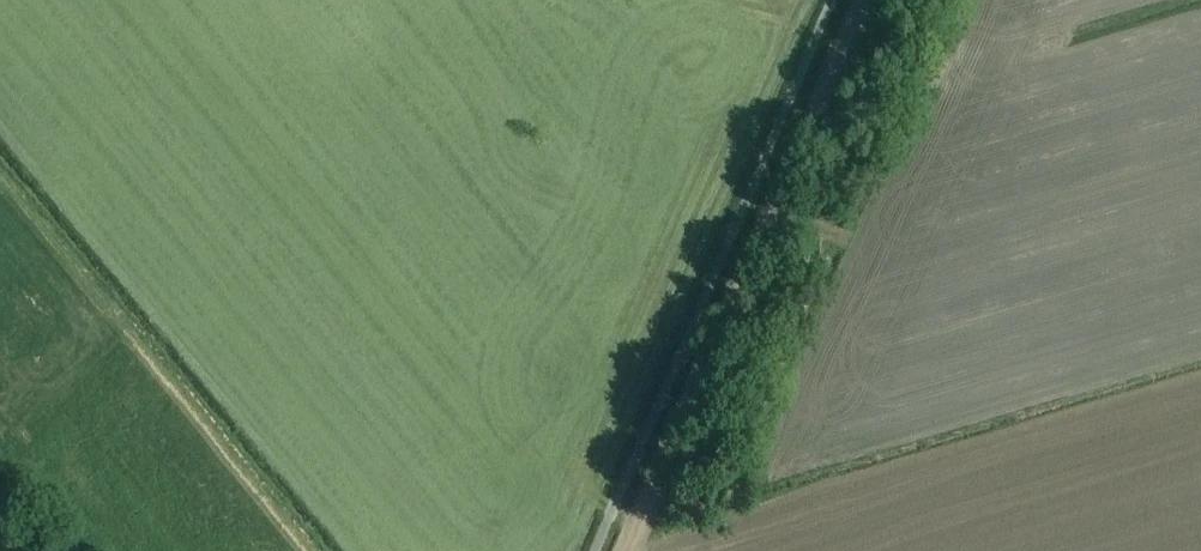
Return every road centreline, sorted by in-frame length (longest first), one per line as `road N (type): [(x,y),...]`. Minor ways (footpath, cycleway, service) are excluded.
road 1 (track): [(627,550),(867,0)]

